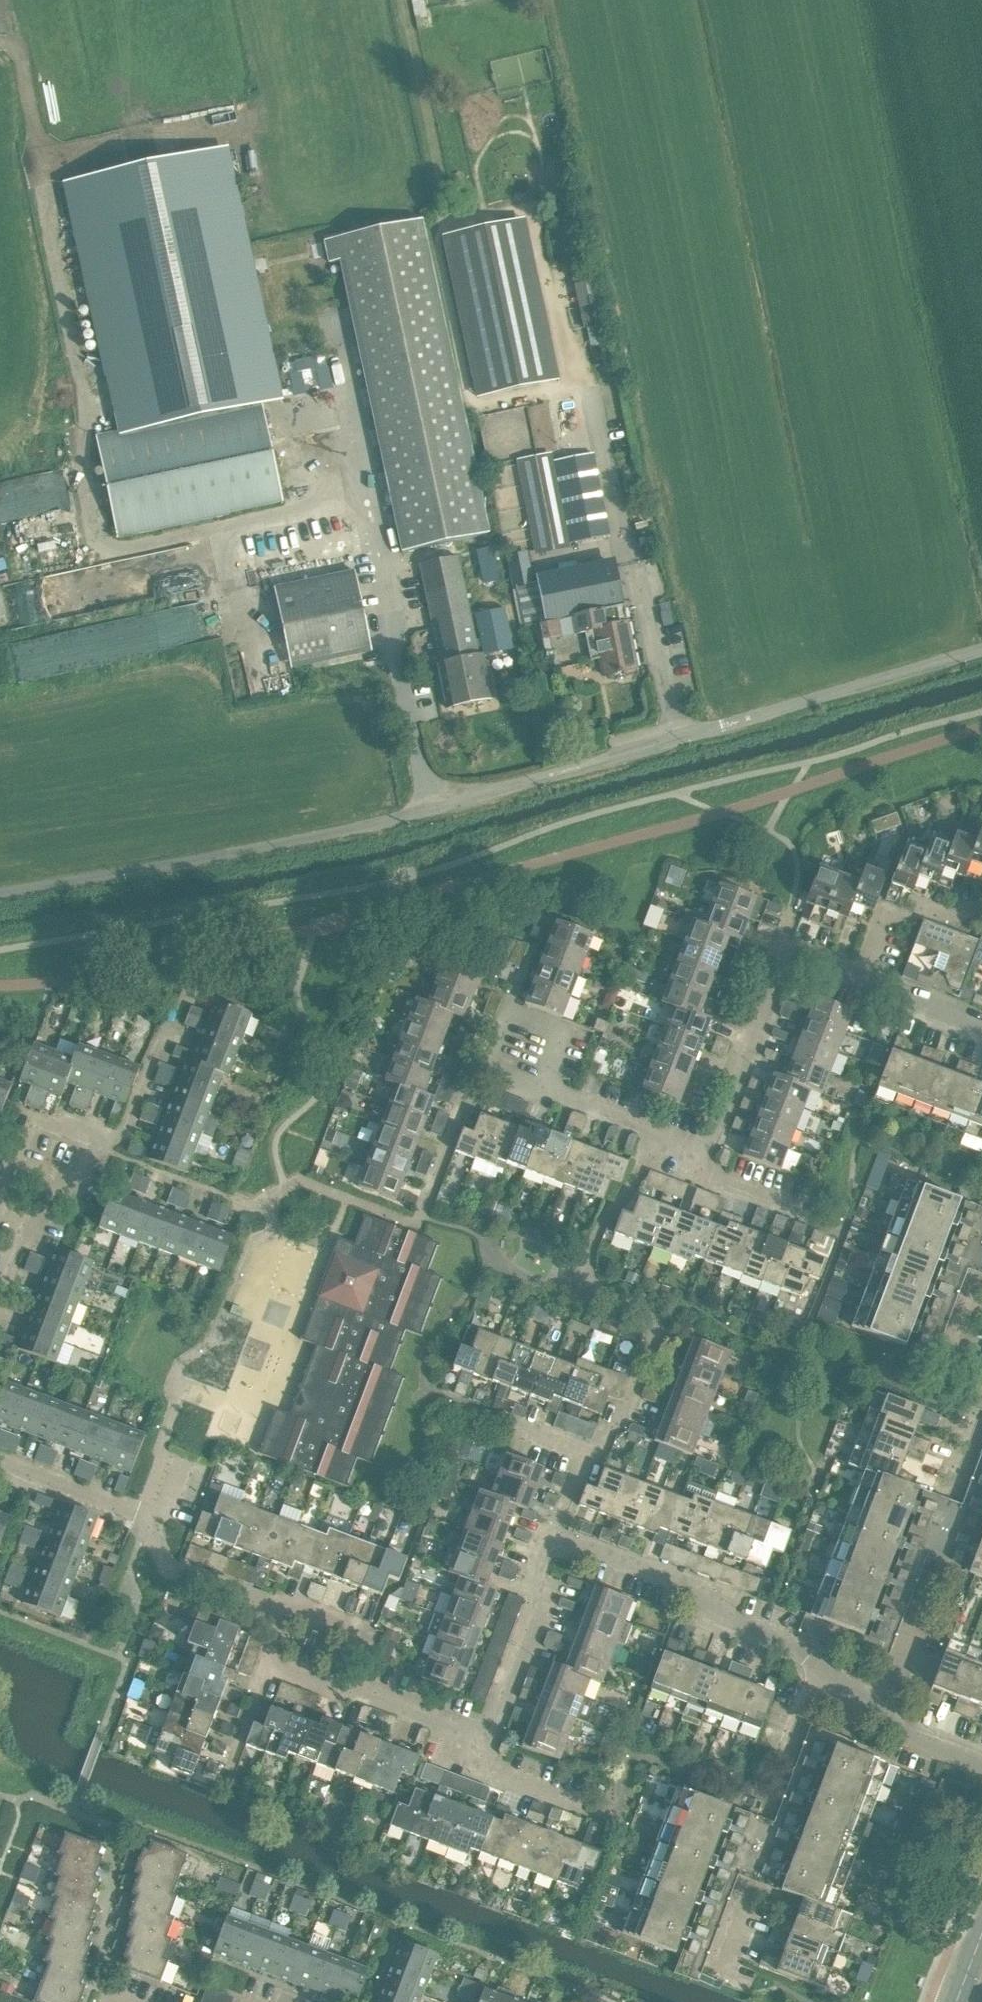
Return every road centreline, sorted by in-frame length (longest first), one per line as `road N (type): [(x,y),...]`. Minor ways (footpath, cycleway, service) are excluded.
road 1 (unclassified): [(981,651),(343,830),(0,890)]
road 2 (track): [(0,44),(24,47),(54,178),(104,409),(83,444),(113,554),(362,498)]
road 3 (residential): [(549,1534),(587,1451),(622,1419),(658,1332),(660,1321),(599,1290),(593,1251),(654,1131)]
road 4 (residential): [(708,1977),(822,1668)]
road 5 (residential): [(822,1668),(795,1645),(719,1613),(709,1592),(549,1534)]
road 6 (residential): [(877,1720),(981,1429)]
road 7 (residential): [(479,1766),(540,1602),(532,1581),(549,1534)]
road 8 (residential): [(782,953),(706,1156)]
road 9 (residential): [(93,1144),(125,1134),(191,968)]
road 10 (residential): [(290,1614),(171,1569),(139,1513)]
road 11 (residential): [(654,1131),(488,1065)]
road 12 (residential): [(479,1766),(446,1720),(336,1685)]
road 13 (residential): [(851,976),(872,924),(981,899)]
road 14 (residential): [(25,1206),(10,1163),(29,1120),(93,1144)]
road 15 (residential): [(139,1513),(0,1461)]
road 16 (residential): [(981,1023),(851,976)]
road 17 (residential): [(290,1614),(300,1610),(356,1631),(336,1685)]

